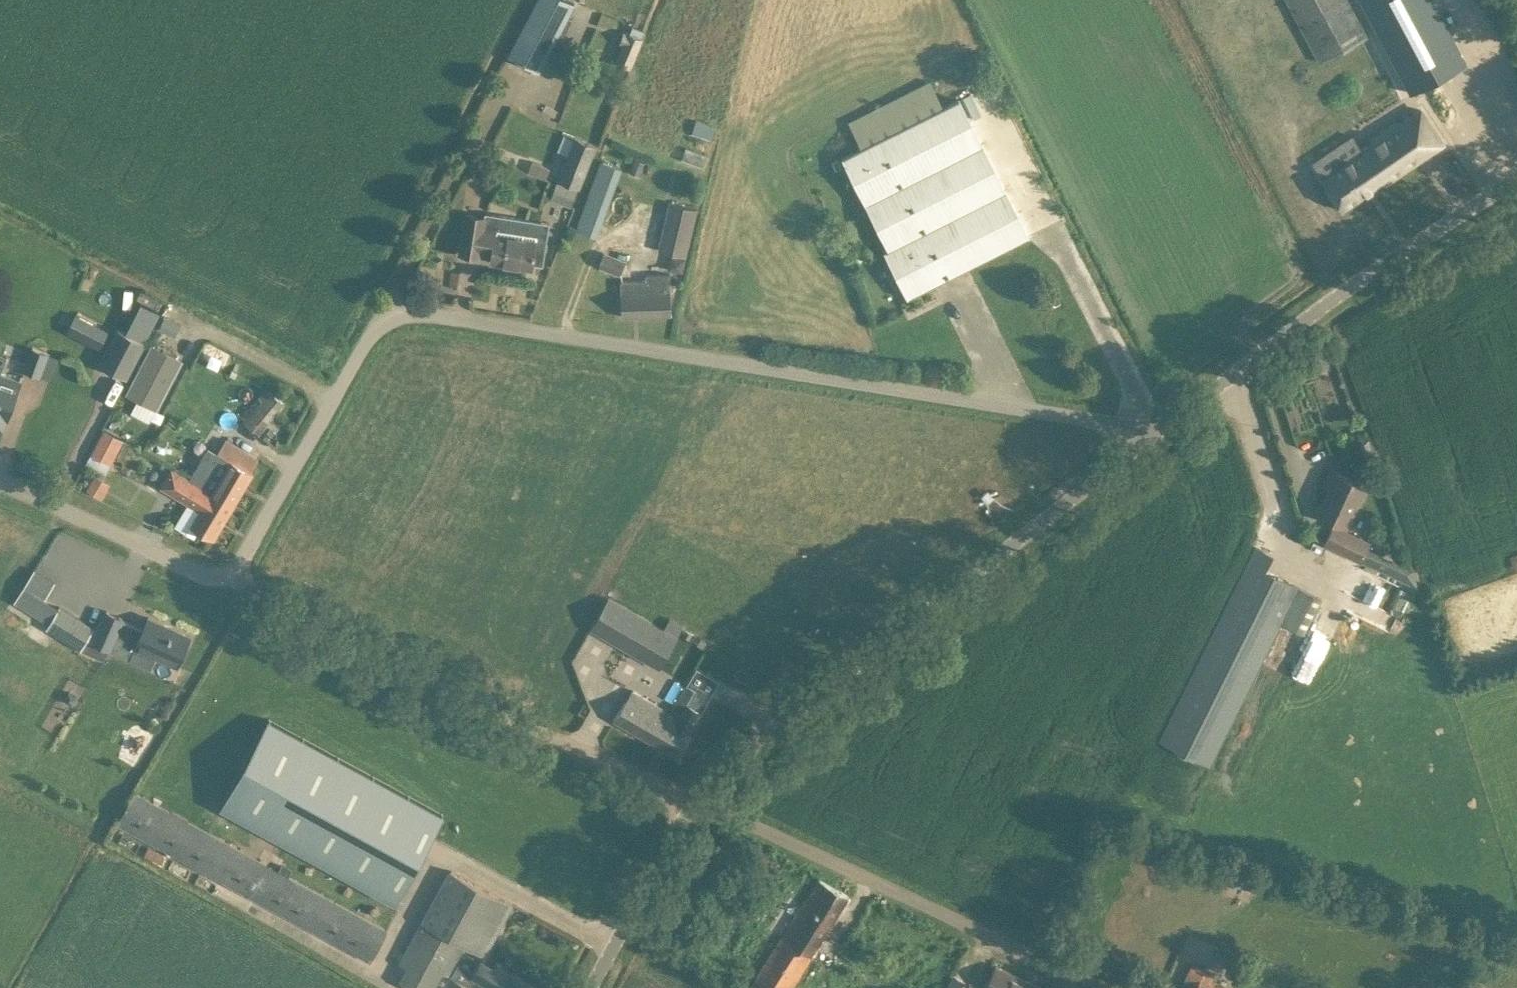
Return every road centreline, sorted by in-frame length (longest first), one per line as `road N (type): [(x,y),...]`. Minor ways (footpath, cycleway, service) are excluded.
road 1 (unclassified): [(1151,430),(415,314),(381,324),(363,348),(226,591),(0,485)]
road 2 (track): [(1096,987),(521,738),(226,591)]
road 3 (unclassified): [(596,987),(694,813),(738,764),(1151,430)]
road 4 (unclassified): [(1151,430),(1516,173)]

